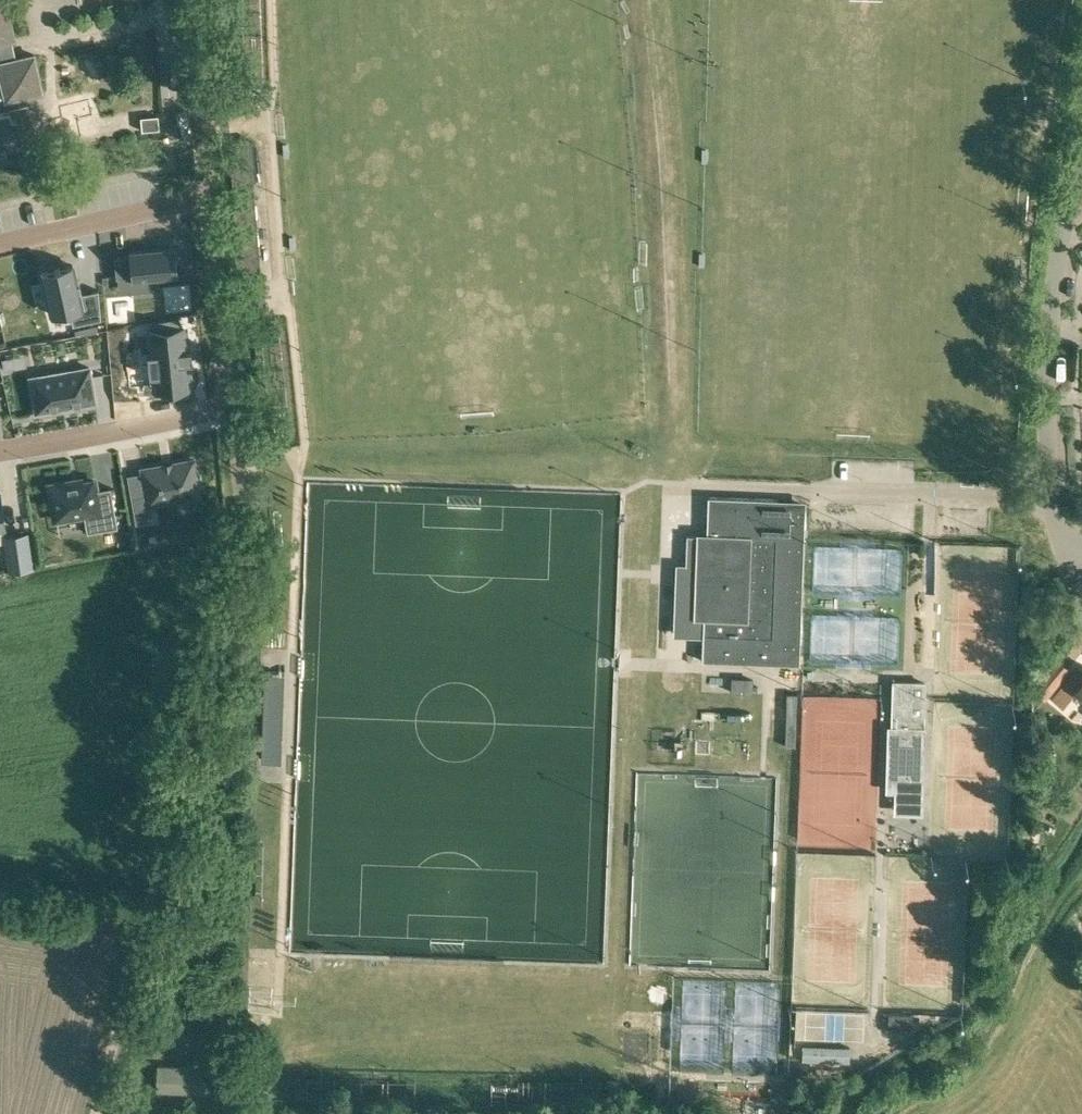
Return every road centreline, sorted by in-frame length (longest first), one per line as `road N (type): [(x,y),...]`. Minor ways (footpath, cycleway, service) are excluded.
road 1 (residential): [(96,1113),(233,576),(241,503),(230,405)]
road 2 (residential): [(1081,549),(1066,542),(1054,501),(1050,305),(1081,165)]
road 3 (residential): [(230,405),(0,452)]
road 4 (residential): [(0,243),(210,195)]
road 5 (residential): [(230,405),(210,195)]
road 6 (residential): [(210,195),(193,0)]

